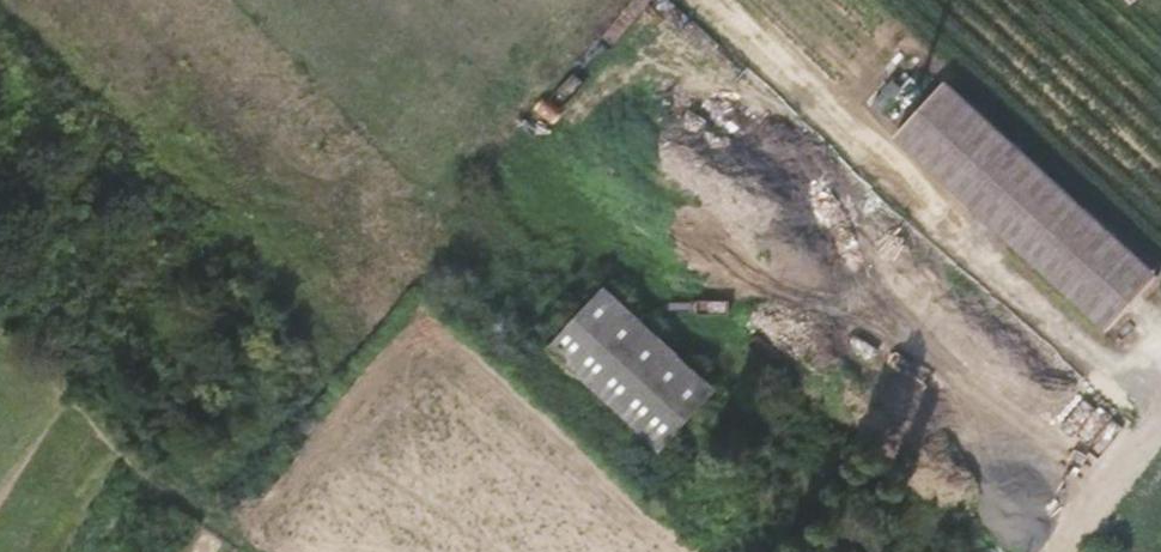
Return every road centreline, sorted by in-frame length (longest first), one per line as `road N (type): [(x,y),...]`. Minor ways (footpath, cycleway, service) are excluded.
road 1 (track): [(1137,448),(650,41)]

